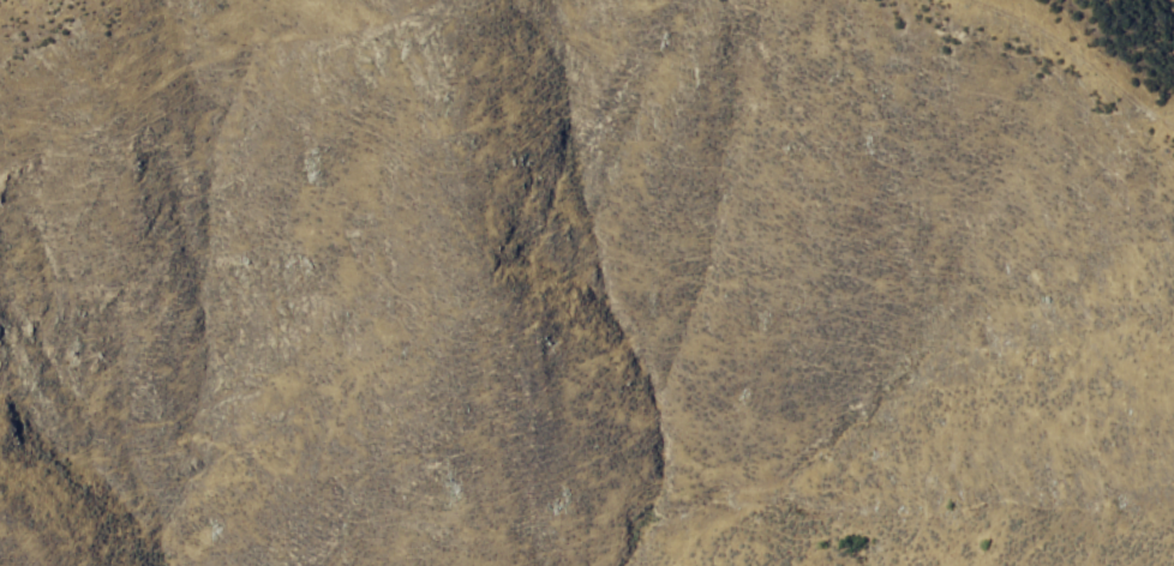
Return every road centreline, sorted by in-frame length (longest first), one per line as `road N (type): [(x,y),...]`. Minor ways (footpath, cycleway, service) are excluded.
road 1 (track): [(641,0),(1126,176),(1173,209)]
road 2 (track): [(0,76),(22,76),(209,0)]

